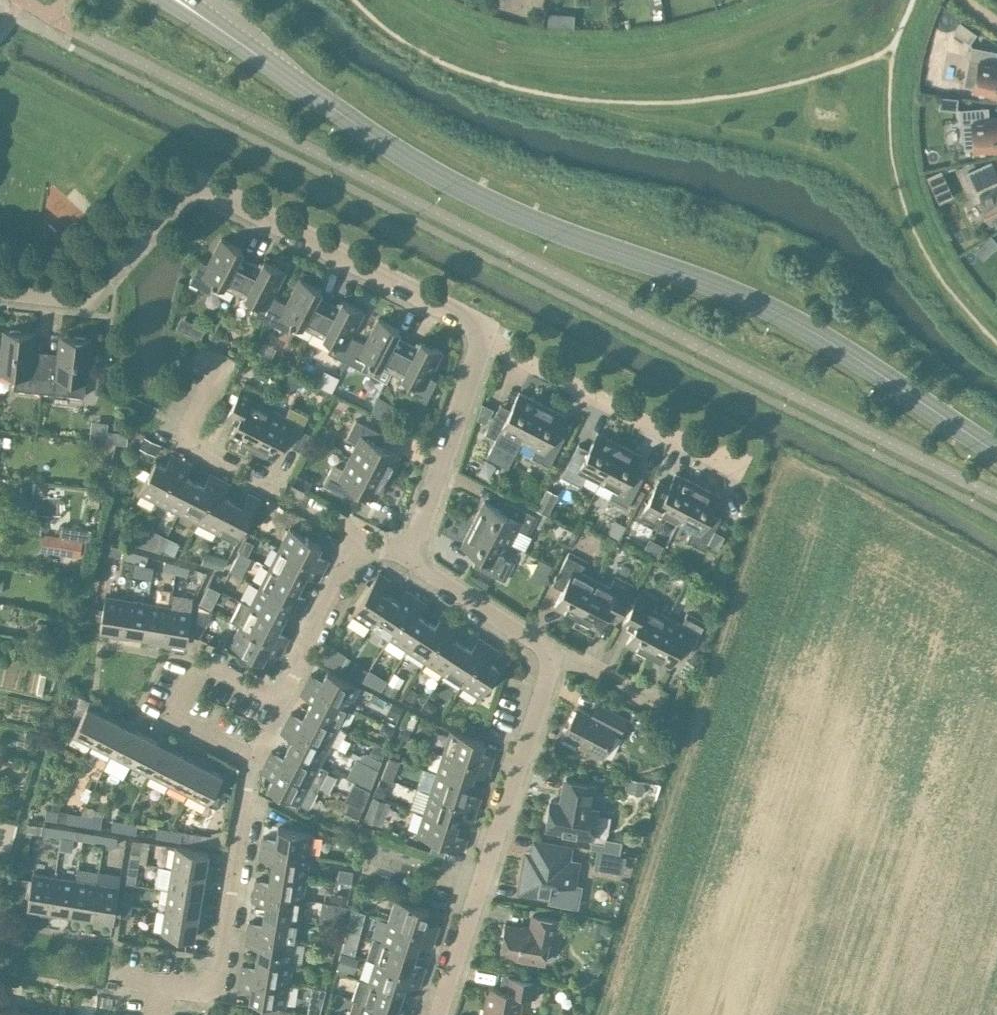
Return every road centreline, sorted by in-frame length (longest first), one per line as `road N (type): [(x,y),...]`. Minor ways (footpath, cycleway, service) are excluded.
road 1 (secondary): [(996,452),(744,296),(550,228),(418,163),(212,23)]
road 2 (residential): [(481,345),(460,315),(193,181),(78,295),(0,287)]
road 3 (residential): [(435,1014),(549,659)]
road 4 (residential): [(358,534),(194,450),(188,430),(224,359)]
road 5 (residential): [(162,984),(195,991),(217,974),(253,760)]
road 6 (residential): [(730,465),(495,345),(481,345)]
road 7 (residential): [(279,707),(200,664),(174,716),(253,760)]
road 8 (residential): [(411,556),(481,345)]
road 9 (residential): [(279,707),(358,534)]
road 10 (residential): [(549,659),(411,556)]

